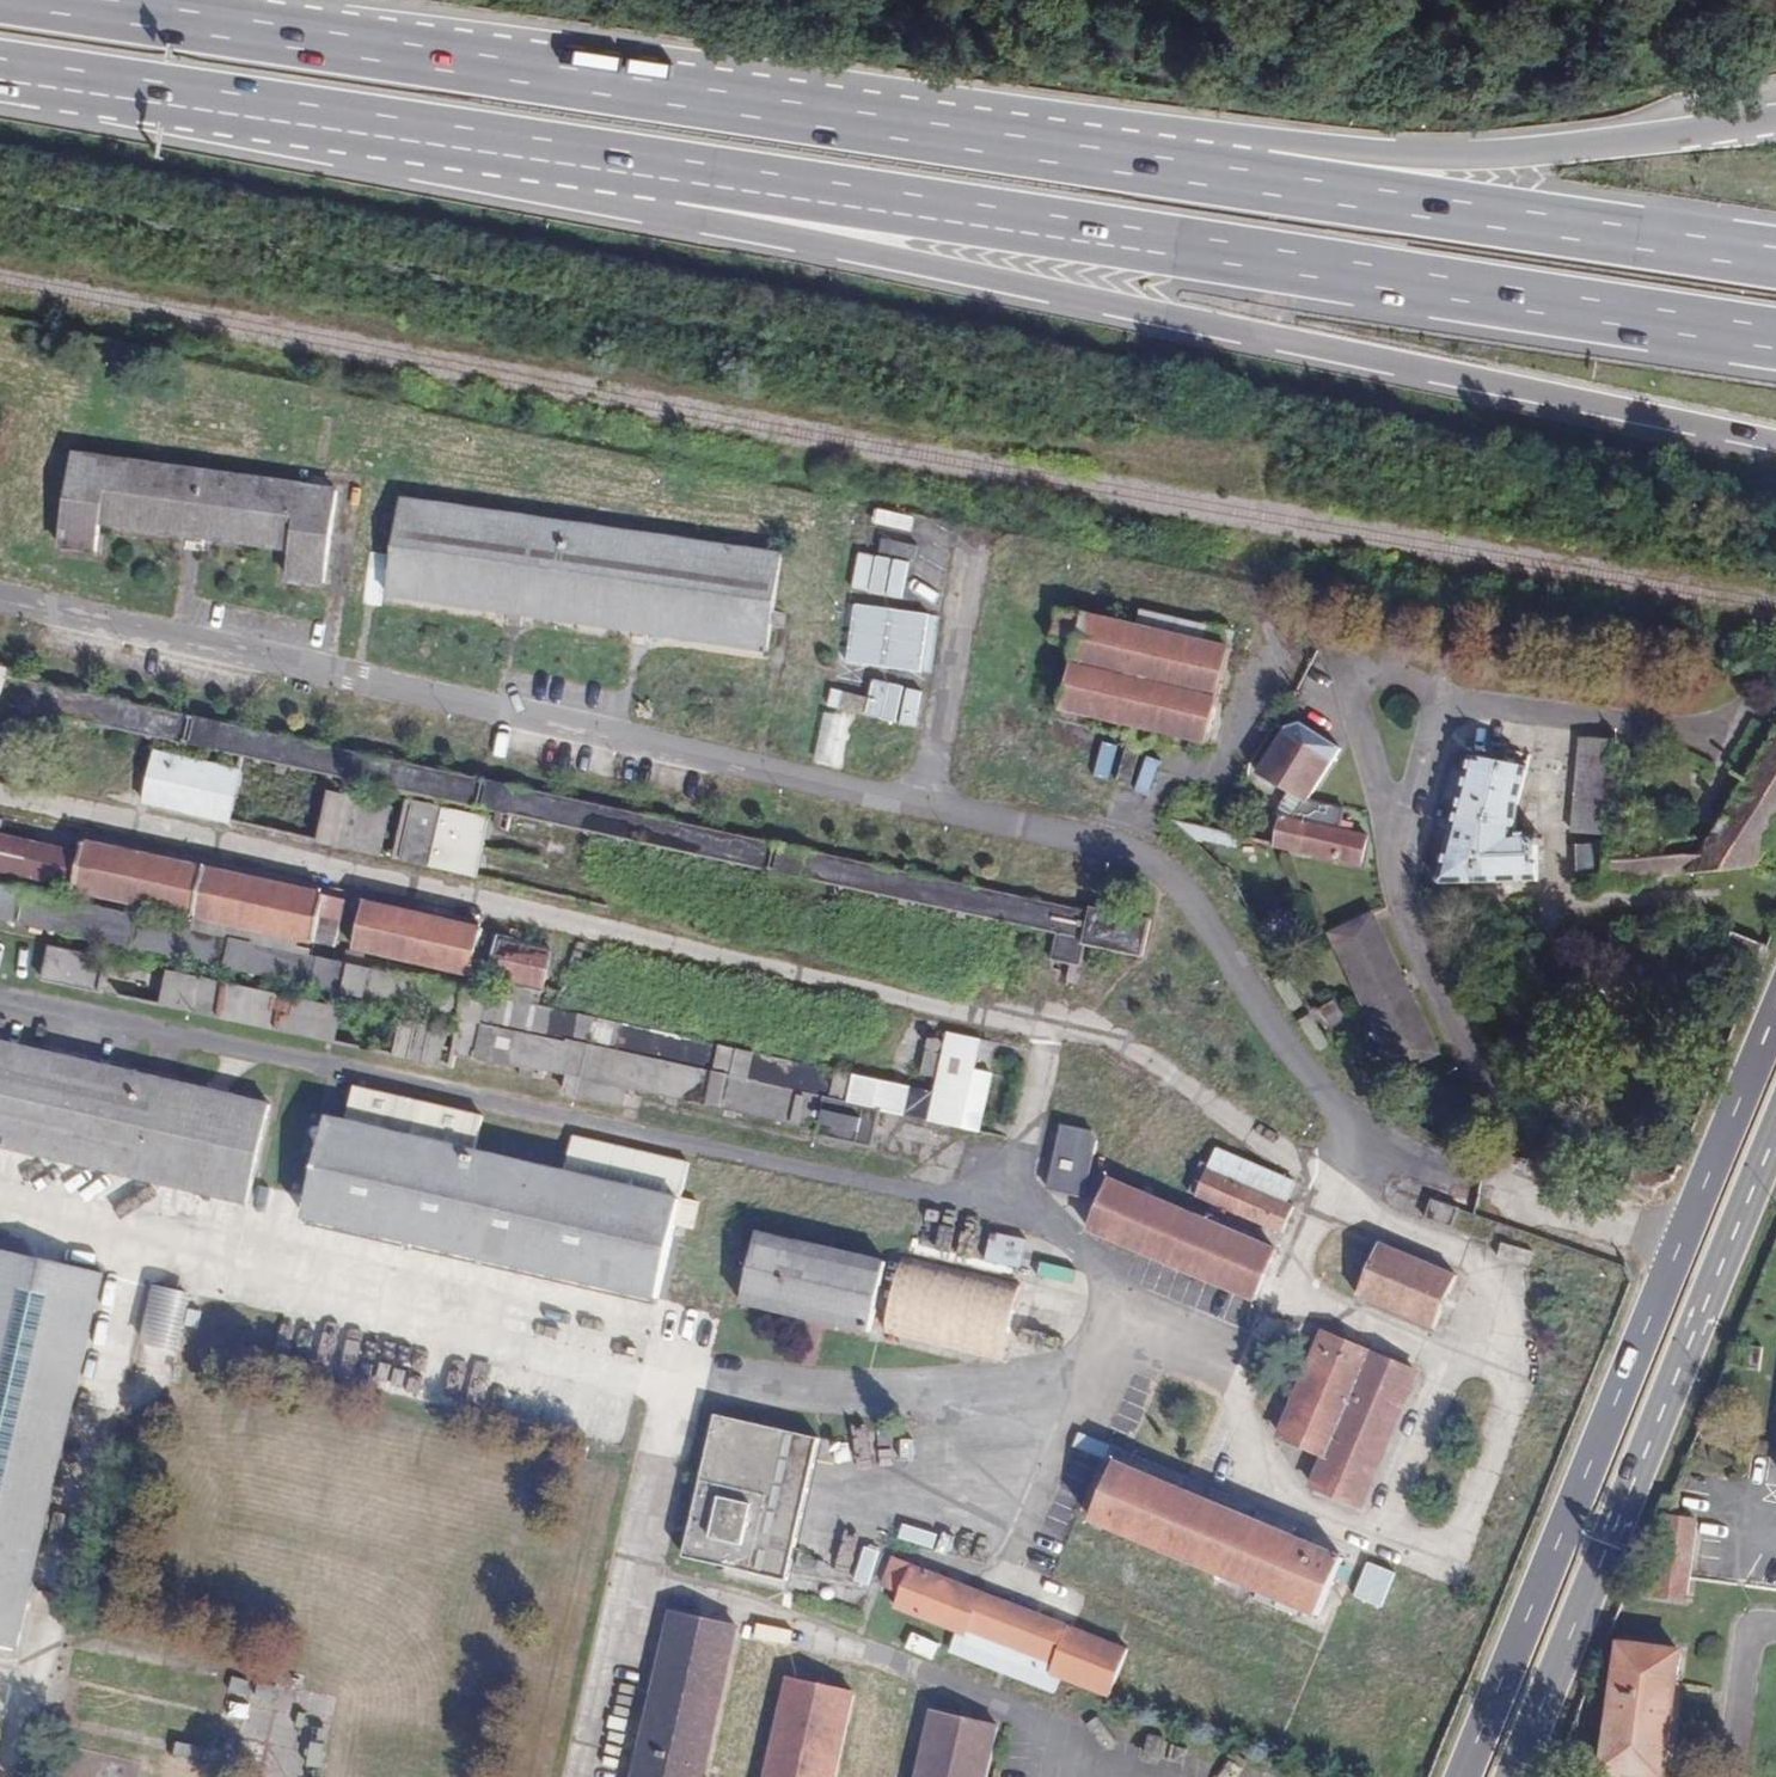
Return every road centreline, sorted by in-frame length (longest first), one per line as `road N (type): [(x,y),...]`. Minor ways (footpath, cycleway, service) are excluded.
road 1 (trunk): [(610,161),(673,216),(1775,440)]
road 2 (trunk): [(1245,176),(71,0)]
road 3 (trunk): [(610,161),(1775,341)]
road 4 (secondary): [(1775,1017),(1461,1776)]
road 5 (secondary): [(1510,1776),(1775,1120)]
road 6 (trunk): [(0,72),(610,161)]
road 7 (trunk): [(1775,256),(1245,176)]
road 8 (trunk): [(1775,119),(1454,156),(1325,155),(1245,176)]

